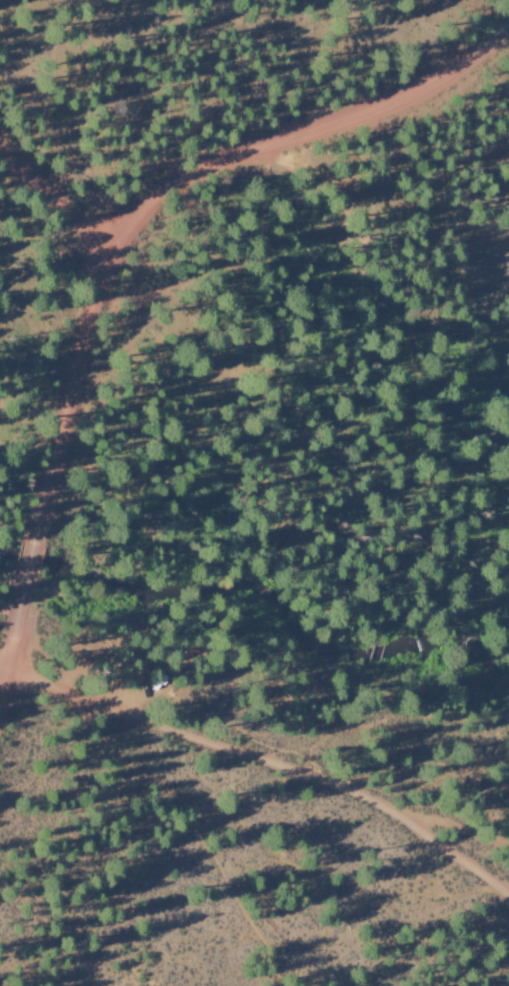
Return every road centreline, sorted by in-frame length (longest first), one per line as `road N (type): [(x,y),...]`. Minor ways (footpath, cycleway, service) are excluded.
road 1 (residential): [(34,528),(92,290),(119,228),(175,179),(424,86),(460,66),(508,20)]
road 2 (track): [(508,896),(356,797),(287,764),(6,673)]
road 3 (residential): [(111,242),(0,150)]
road 4 (residential): [(0,704),(20,582)]

